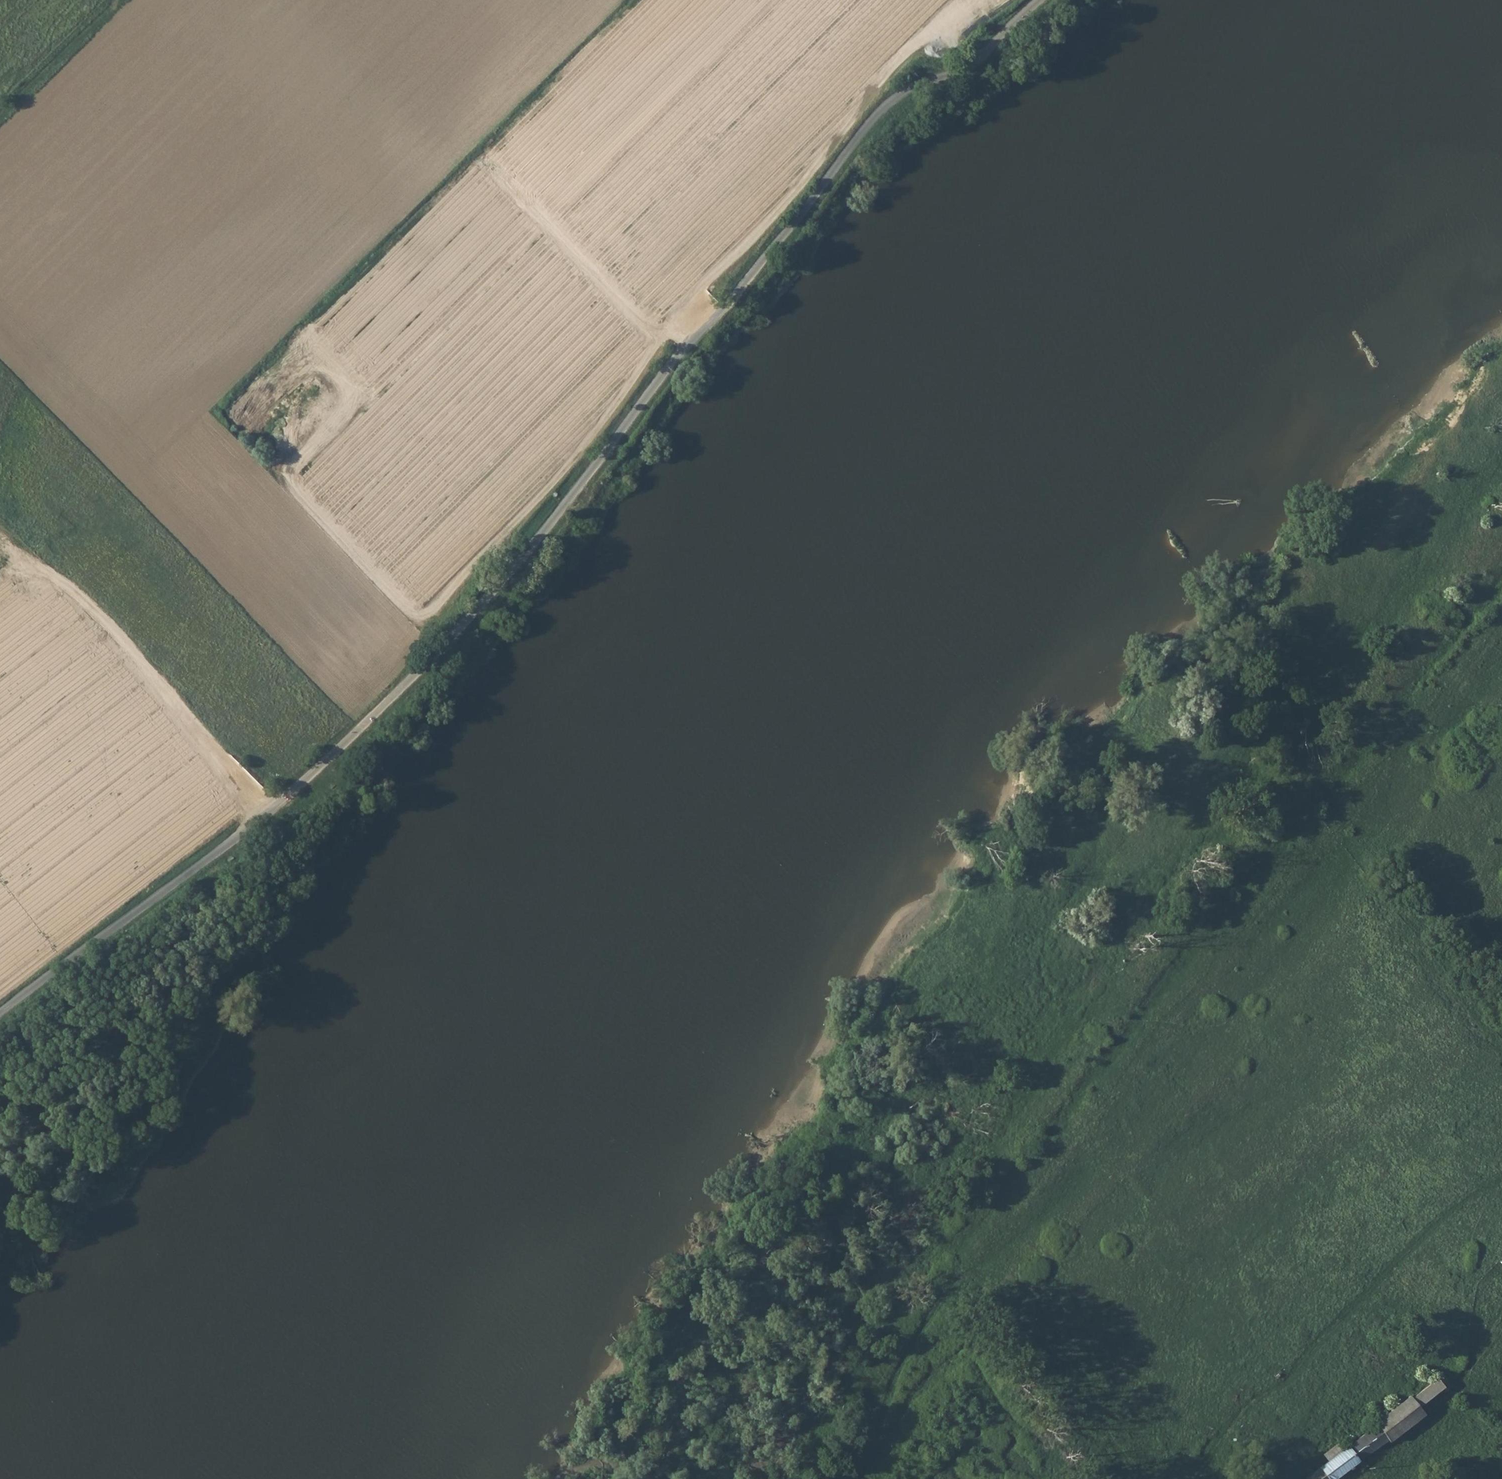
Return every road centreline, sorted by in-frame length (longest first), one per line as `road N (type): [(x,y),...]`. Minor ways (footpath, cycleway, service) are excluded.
road 1 (track): [(0,1013),(342,747),(549,525),(885,104),(968,64),(1038,0)]
road 2 (track): [(113,0),(0,112)]

